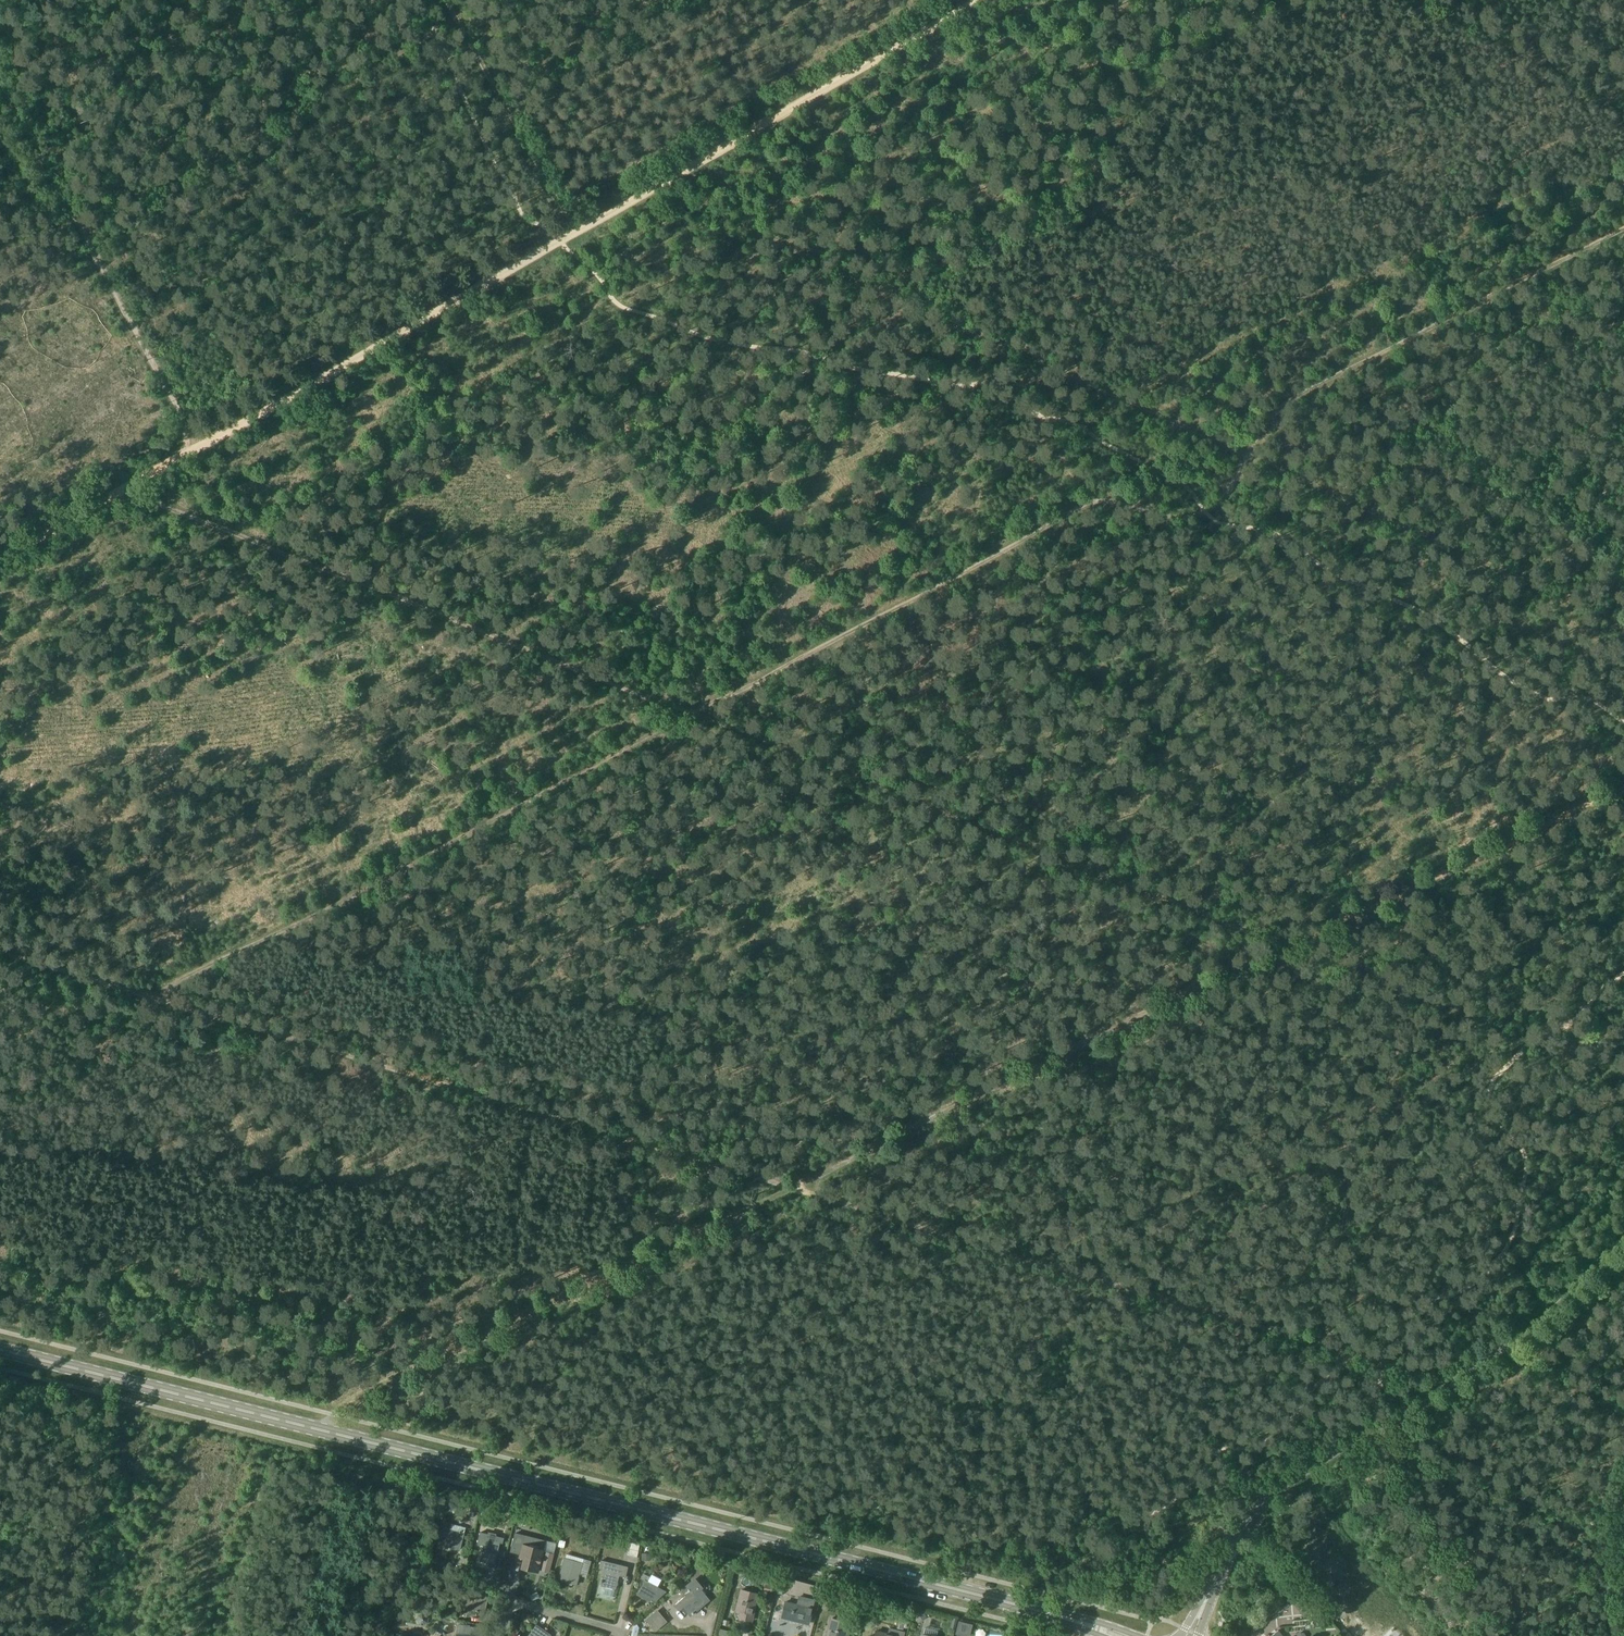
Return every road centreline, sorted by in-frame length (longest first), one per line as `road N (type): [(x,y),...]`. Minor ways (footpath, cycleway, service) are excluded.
road 1 (secondary): [(1077,1623),(0,1349)]
road 2 (track): [(697,717),(1086,511),(1110,505),(1174,519),(1205,512),(1231,487),(1276,410),(1623,230)]
road 3 (track): [(1623,626),(656,186)]
road 4 (track): [(0,955),(804,1190)]
road 5 (track): [(697,717),(1295,944)]
road 6 (track): [(122,490),(697,717)]
road 7 (track): [(158,1004),(697,717)]
road 8 (track): [(804,1190),(1348,1353)]
road 9 (unclassified): [(1203,1607),(1242,1529),(1270,1498),(1534,1330),(1623,1243)]
road 10 (track): [(804,1190),(1295,944)]
road 11 (track): [(328,1413),(804,1190)]
road 12 (track): [(1295,944),(1380,978),(1403,1005),(1389,1082),(1344,1183),(1334,1244),(1327,1316),(1348,1353)]
road 13 (track): [(978,0),(577,232)]
road 14 (track): [(577,232),(195,448)]
road 15 (track): [(453,20),(76,235)]
road 16 (track): [(1295,944),(1623,793)]
road 17 (track): [(453,20),(577,232)]
road 18 (track): [(76,235),(195,448)]
road 19 (track): [(0,98),(76,235)]
road 20 (track): [(122,490),(0,554)]

